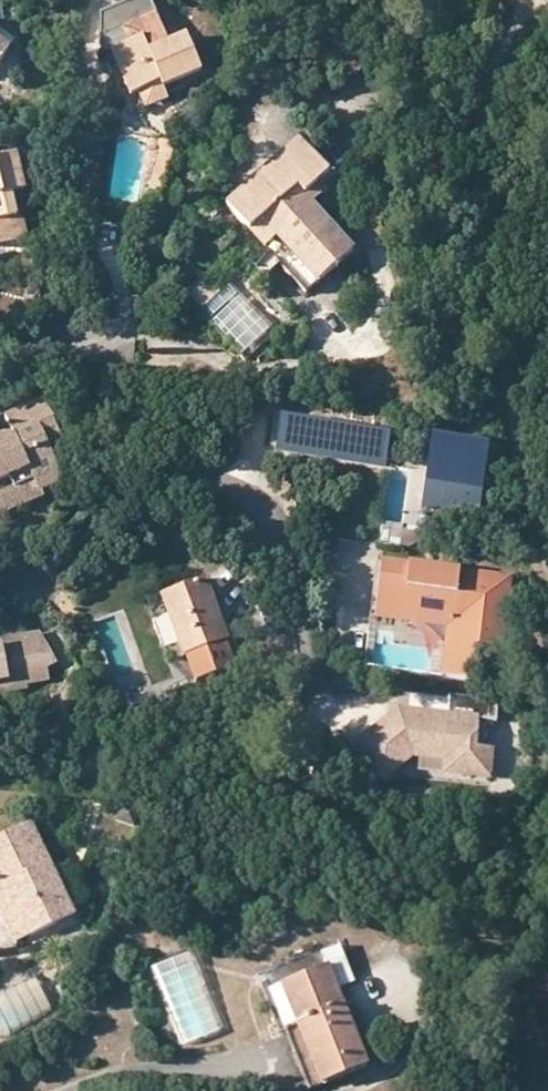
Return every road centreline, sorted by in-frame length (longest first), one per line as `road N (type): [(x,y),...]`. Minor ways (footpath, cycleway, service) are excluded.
road 1 (residential): [(0,595),(61,575),(149,479),(177,468),(221,470),(280,524),(306,586),(319,670)]
road 2 (track): [(98,327),(143,330),(247,368),(298,371),(351,358),(382,327),(383,268),(375,233),(344,195)]
road 3 (track): [(98,327),(121,296),(85,196),(98,114),(86,52),(93,0)]
road 4 (track): [(298,371),(325,350),(324,322),(277,277)]

